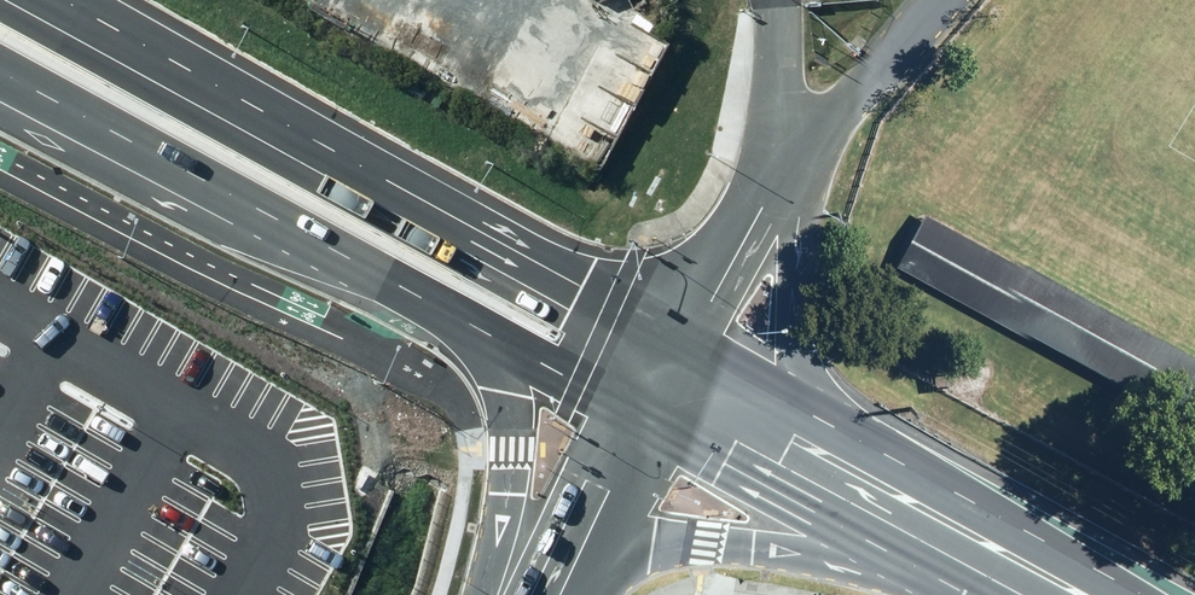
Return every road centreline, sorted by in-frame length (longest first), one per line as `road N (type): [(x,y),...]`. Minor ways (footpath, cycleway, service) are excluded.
road 1 (primary): [(51,0),(579,294),(659,362)]
road 2 (primary): [(489,336),(0,73)]
road 3 (primary): [(974,594),(790,553),(627,552),(556,571)]
road 4 (primary): [(807,145),(786,236),(788,329),(847,478)]
road 5 (primary): [(516,594),(510,384),(489,336)]
road 6 (residential): [(659,362),(556,571)]
road 7 (primary): [(847,478),(1037,594)]
road 8 (primary): [(659,362),(847,478)]
road 9 (primary): [(659,362),(489,336)]

